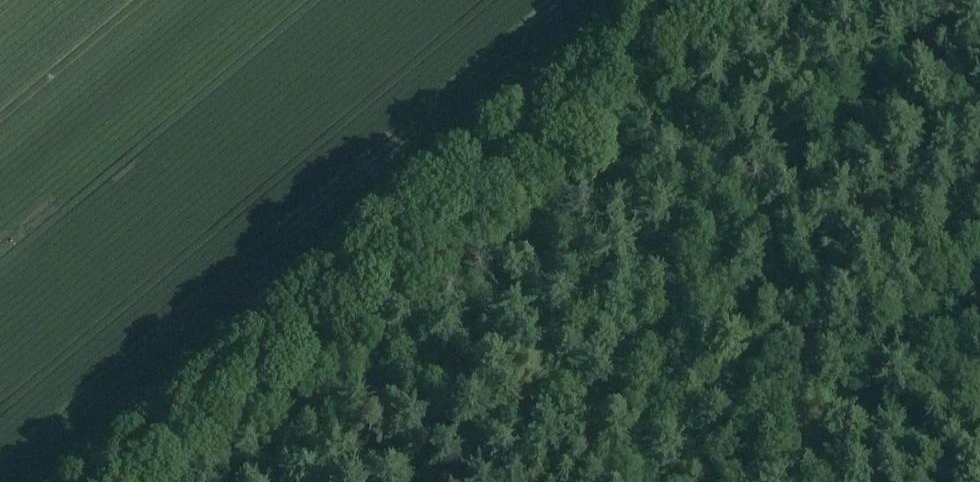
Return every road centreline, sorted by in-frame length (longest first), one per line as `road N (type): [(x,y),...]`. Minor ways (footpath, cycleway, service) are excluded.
road 1 (track): [(761,0),(182,481)]
road 2 (track): [(645,481),(698,54)]

